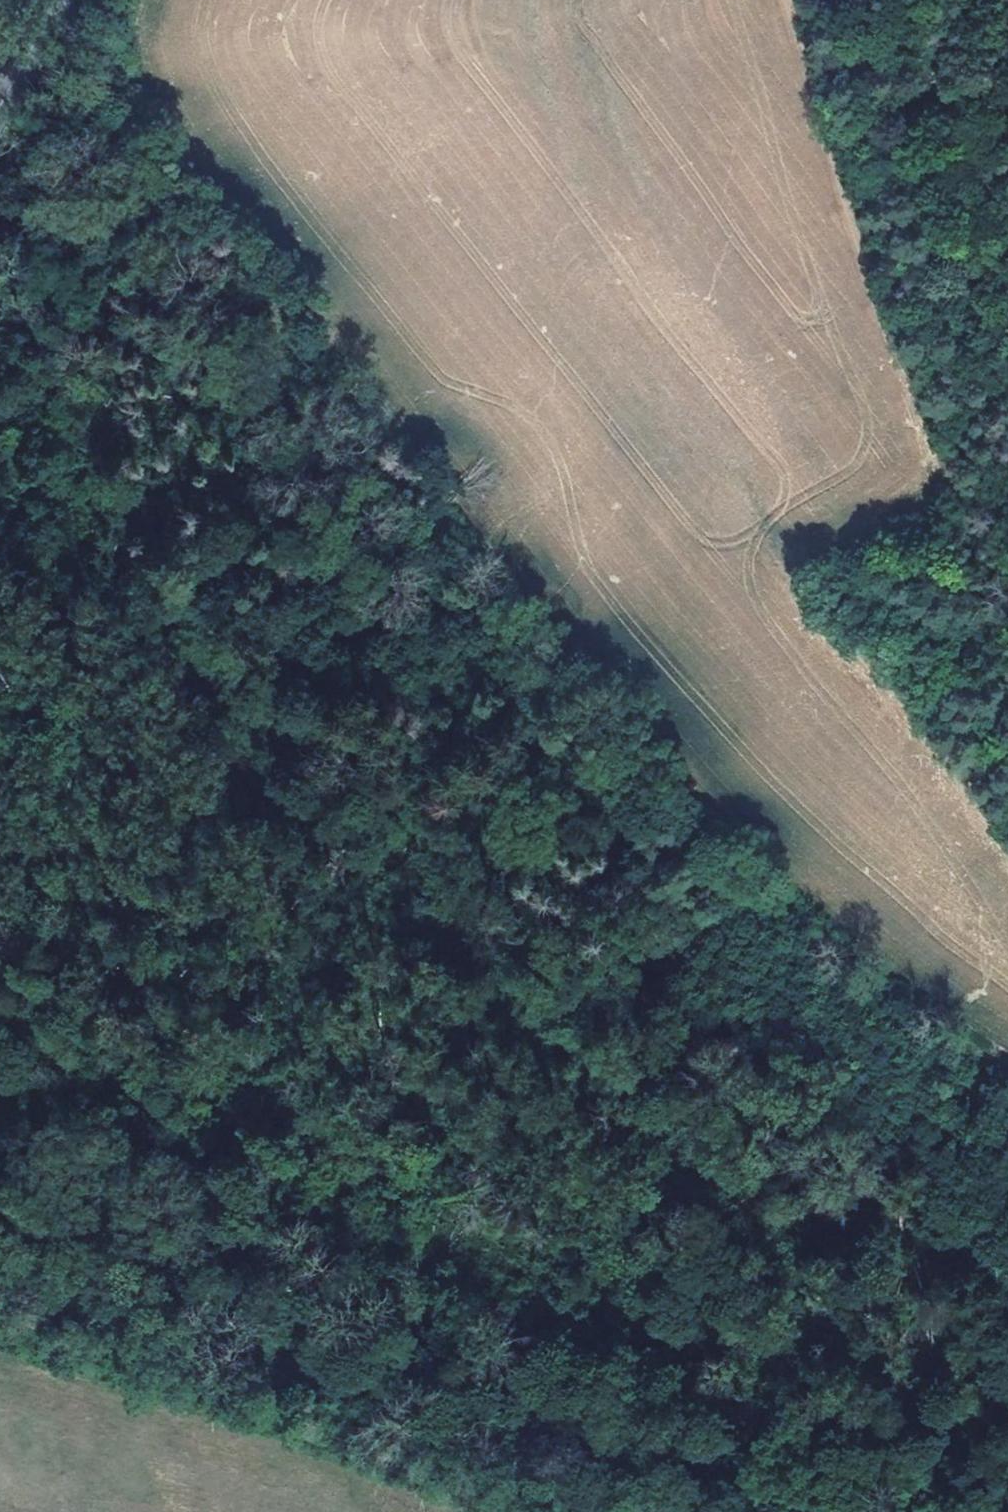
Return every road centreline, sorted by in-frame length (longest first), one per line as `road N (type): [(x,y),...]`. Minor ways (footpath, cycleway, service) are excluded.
road 1 (track): [(1007,195),(940,61),(922,0)]
road 2 (tertiary): [(58,0),(0,106)]

